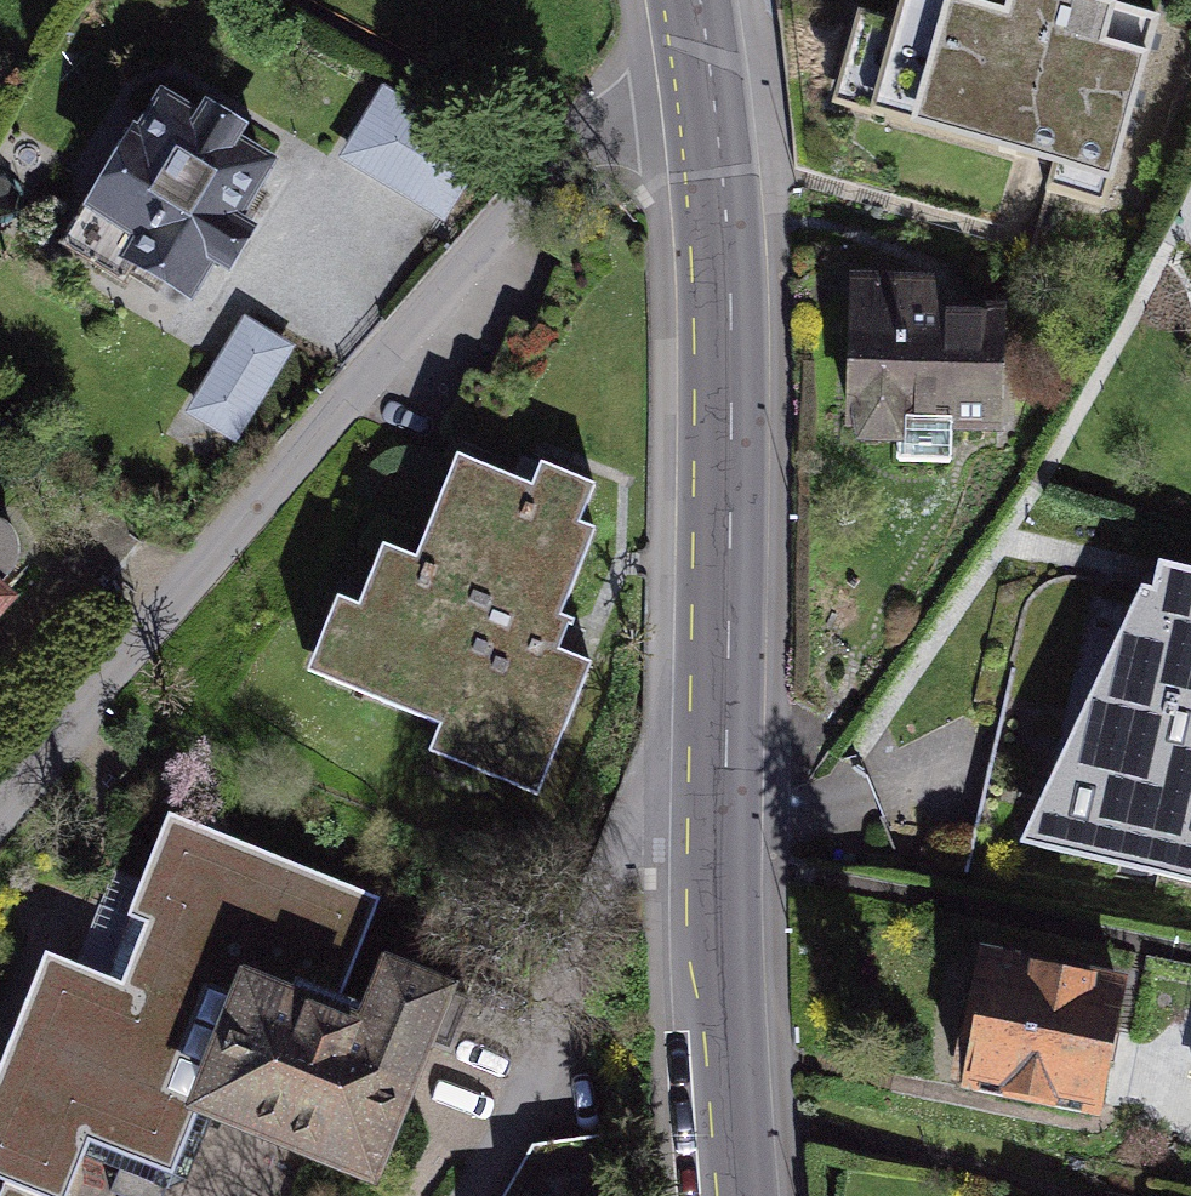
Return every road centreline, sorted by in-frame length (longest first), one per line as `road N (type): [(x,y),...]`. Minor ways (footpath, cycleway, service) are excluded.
road 1 (residential): [(717,113),(575,138),(212,578),(0,811)]
road 2 (residential): [(725,777),(730,338),(717,113)]
road 3 (residential): [(725,777),(639,829),(556,1035),(469,1195)]
road 4 (residential): [(739,1195),(725,777)]

